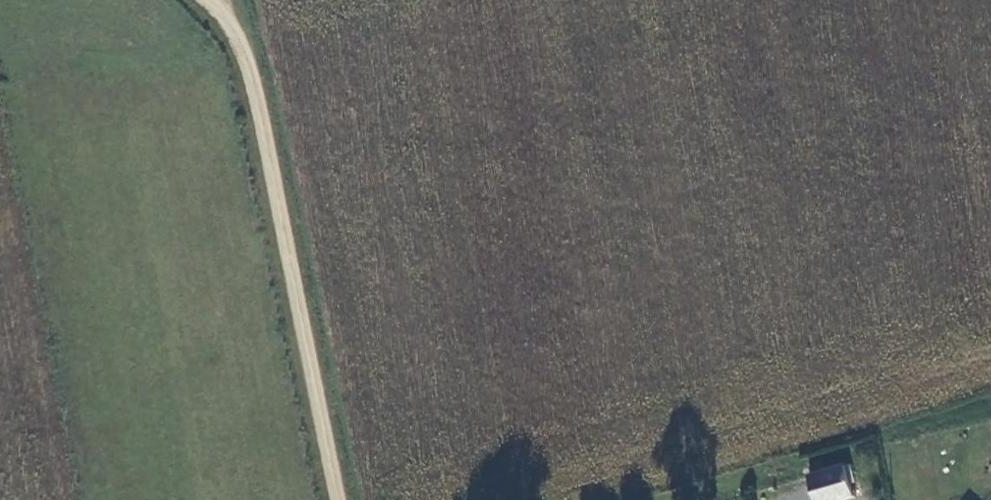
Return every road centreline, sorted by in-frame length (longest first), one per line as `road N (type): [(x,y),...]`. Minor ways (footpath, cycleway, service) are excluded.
road 1 (track): [(339,499),(251,98),(220,0)]

